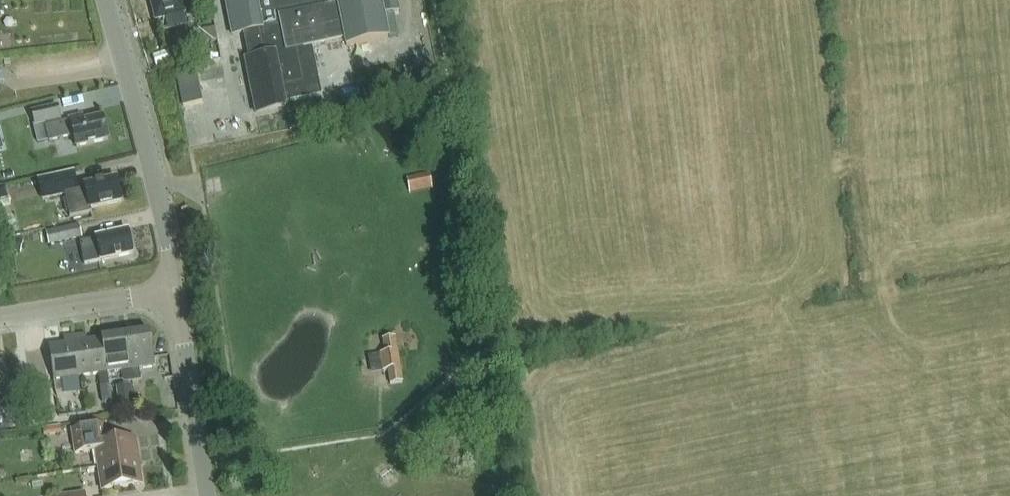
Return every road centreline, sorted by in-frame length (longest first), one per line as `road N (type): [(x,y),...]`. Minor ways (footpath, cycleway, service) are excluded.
road 1 (unclassified): [(175,290),(108,0)]
road 2 (unclassified): [(206,495),(175,290)]
road 3 (residential): [(175,290),(0,318)]

